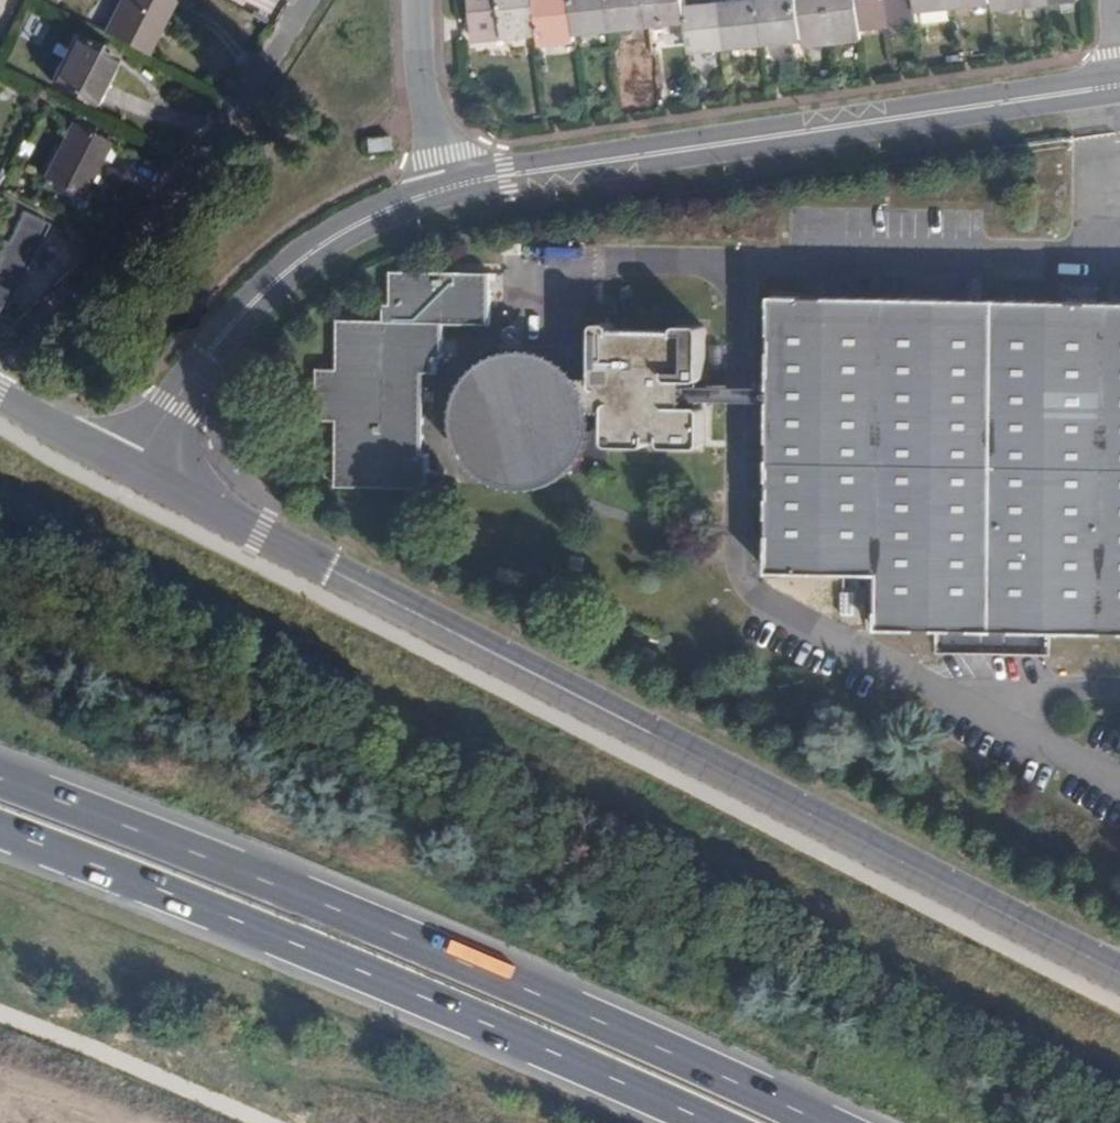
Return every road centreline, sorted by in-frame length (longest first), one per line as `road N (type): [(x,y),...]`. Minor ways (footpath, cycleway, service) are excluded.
road 1 (secondary): [(1119,978),(136,471)]
road 2 (trunk): [(822,1122),(0,777)]
road 3 (trunk): [(0,835),(691,1122)]
road 4 (tertiary): [(447,187),(1119,85)]
road 5 (residential): [(315,0),(271,71),(31,329),(3,378)]
road 6 (tertiary): [(136,471),(219,336),(289,263),(367,214),(447,187)]
road 7 (tertiary): [(447,187),(420,61),(417,0)]
road 8 (secondary): [(136,471),(0,405)]

